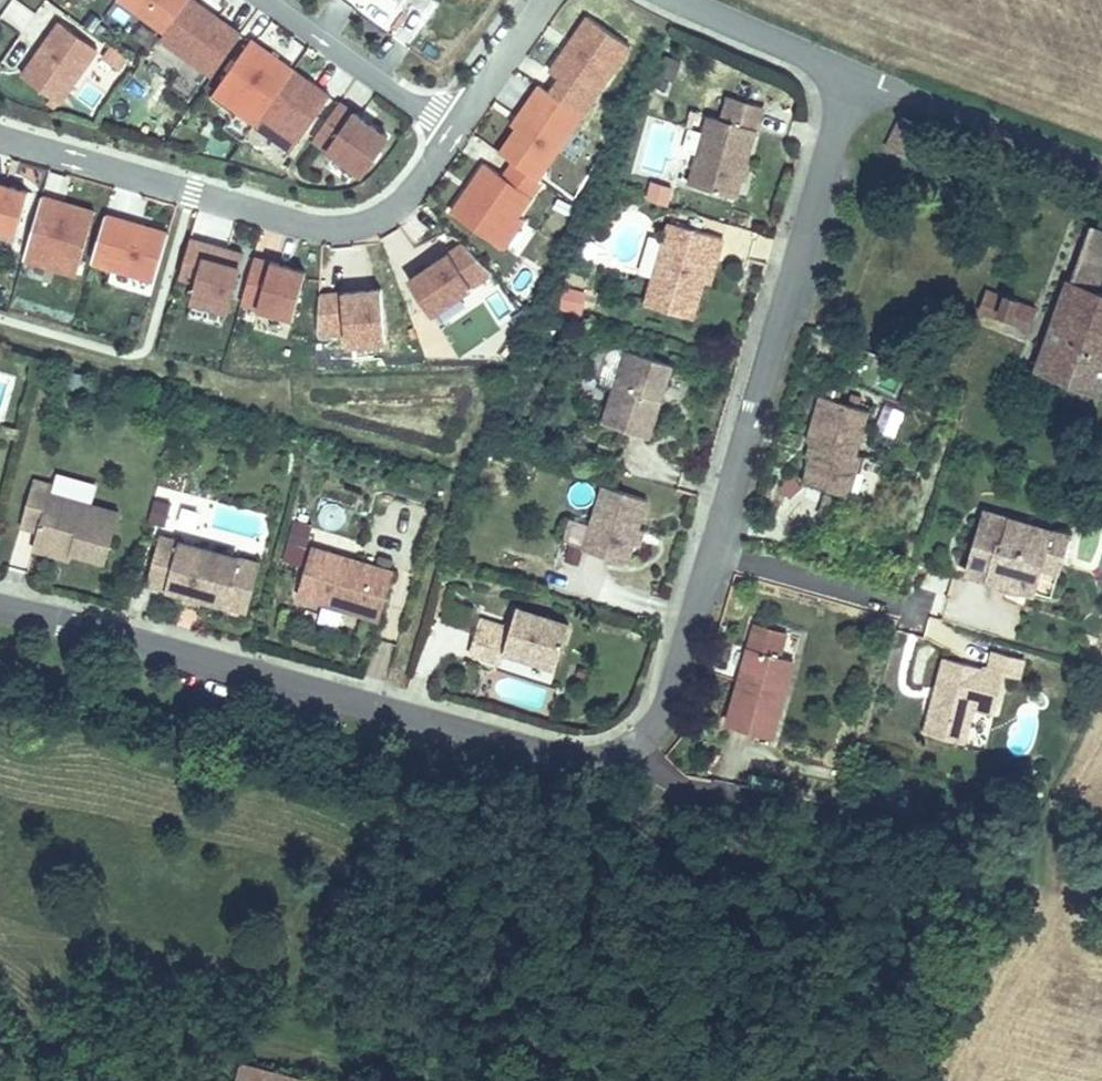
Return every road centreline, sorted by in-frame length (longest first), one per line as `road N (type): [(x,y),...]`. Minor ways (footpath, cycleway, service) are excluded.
road 1 (residential): [(715,552),(669,707),(632,754),(604,759),(568,760),(0,607)]
road 2 (residential): [(0,138),(320,230),(358,227),(399,209),(458,125)]
road 3 (residential): [(854,77),(715,552)]
road 4 (residential): [(1101,165),(854,77)]
road 5 (residential): [(271,0),(458,125)]
road 6 (residential): [(911,607),(715,552)]
road 7 (residential): [(854,77),(675,0)]
road 8 (residential): [(458,125),(544,0)]

